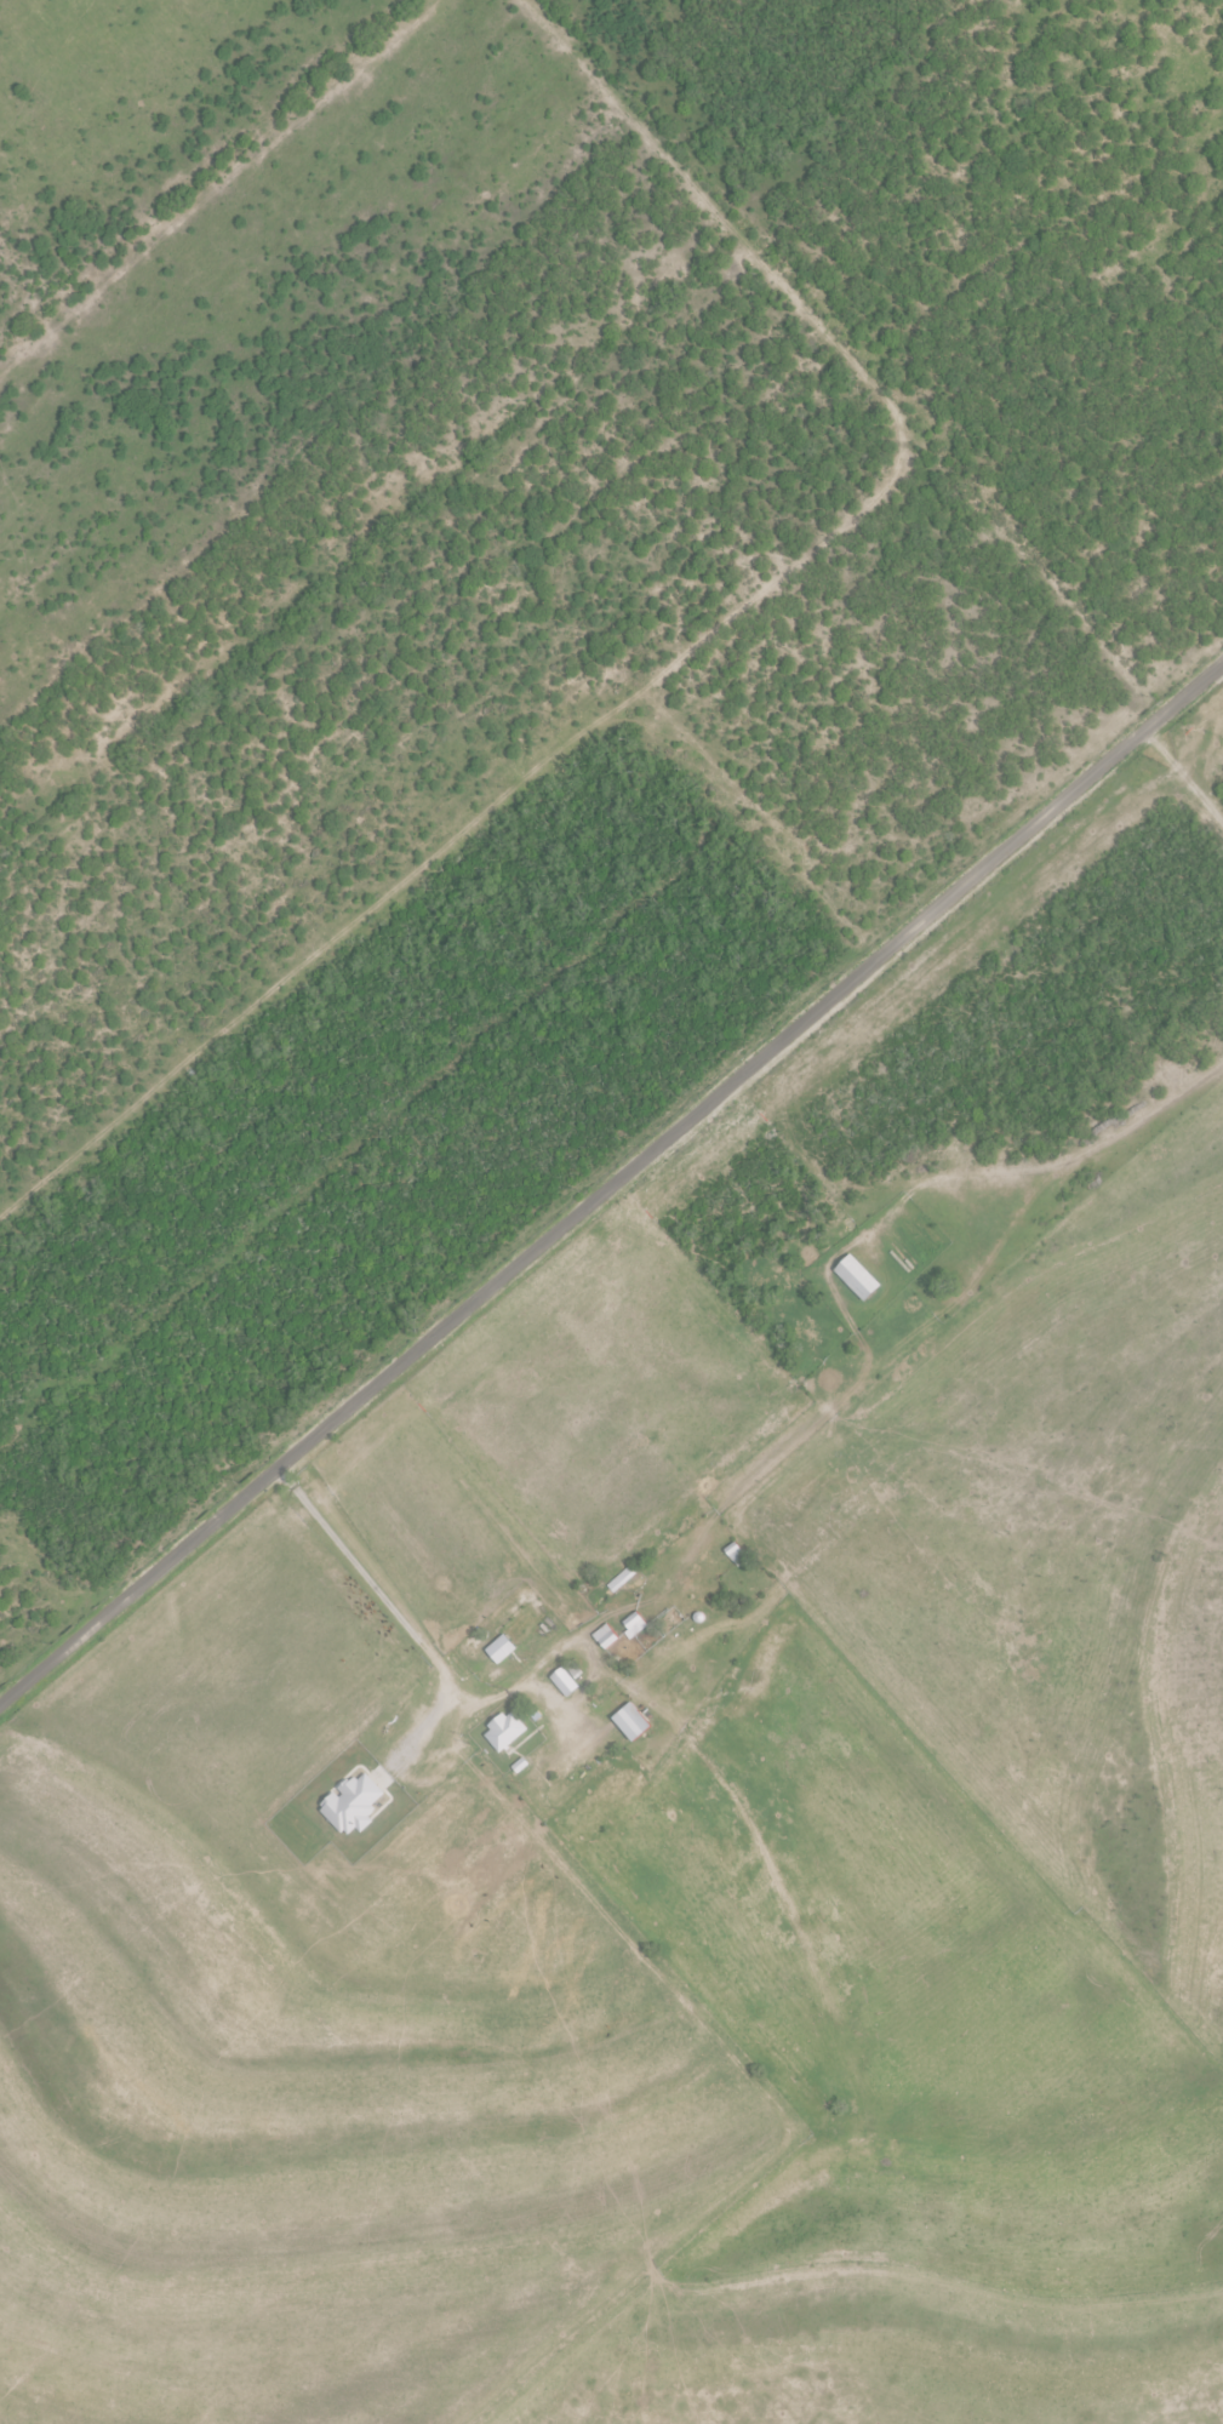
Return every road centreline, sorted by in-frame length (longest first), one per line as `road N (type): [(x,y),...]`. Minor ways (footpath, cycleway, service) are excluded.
road 1 (residential): [(0,1740),(1172,734),(1184,710),(1222,689)]
road 2 (residential): [(272,1508),(616,1917)]

